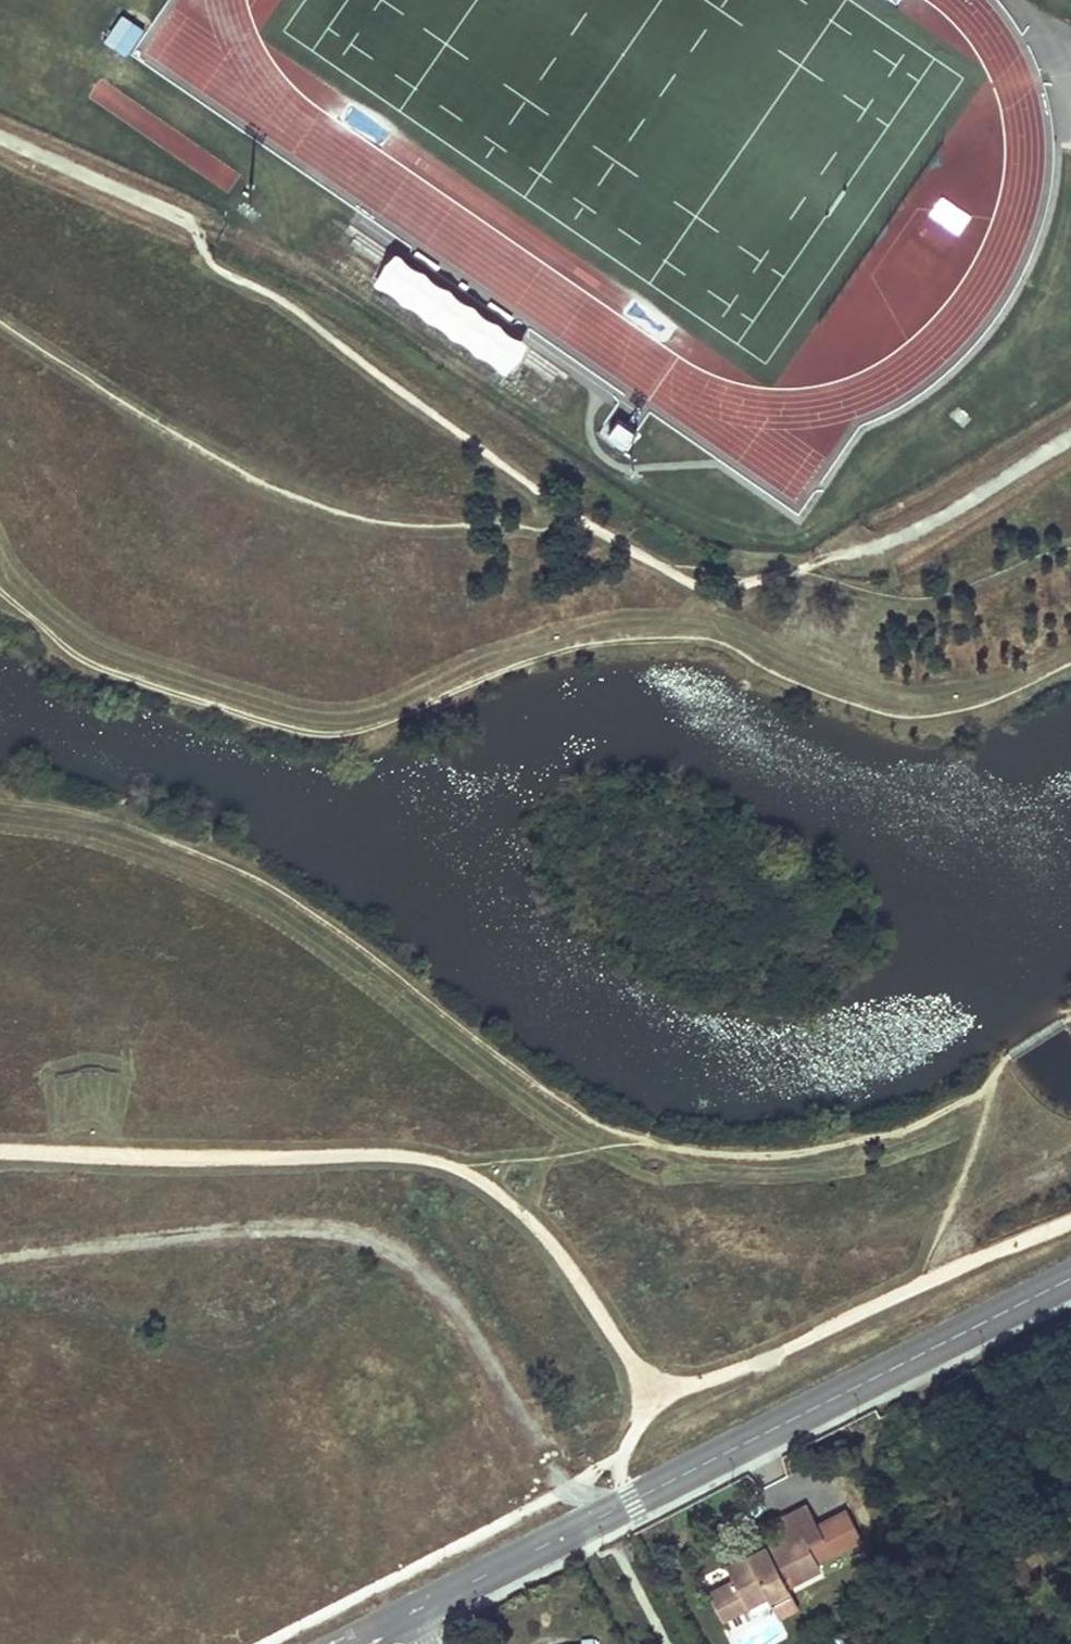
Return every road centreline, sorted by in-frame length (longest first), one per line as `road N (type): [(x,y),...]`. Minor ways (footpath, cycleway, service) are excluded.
road 1 (residential): [(1070,1281),(408,1614)]
road 2 (track): [(199,228),(318,280),(547,436)]
road 3 (track): [(819,562),(949,520),(1070,443)]
road 4 (track): [(0,139),(199,228)]

